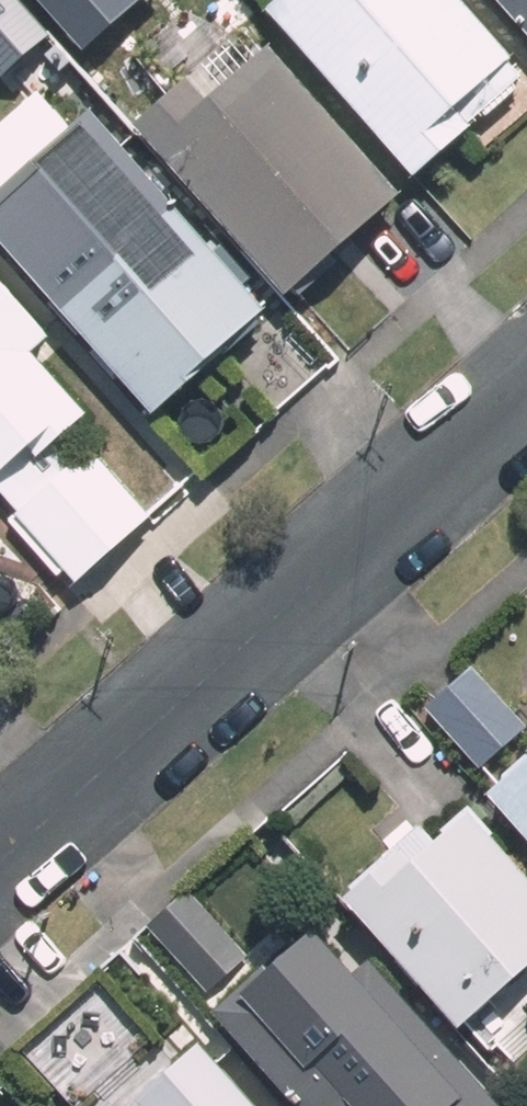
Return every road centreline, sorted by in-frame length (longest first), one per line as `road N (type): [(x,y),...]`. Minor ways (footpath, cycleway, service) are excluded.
road 1 (residential): [(0,866),(526,394)]

